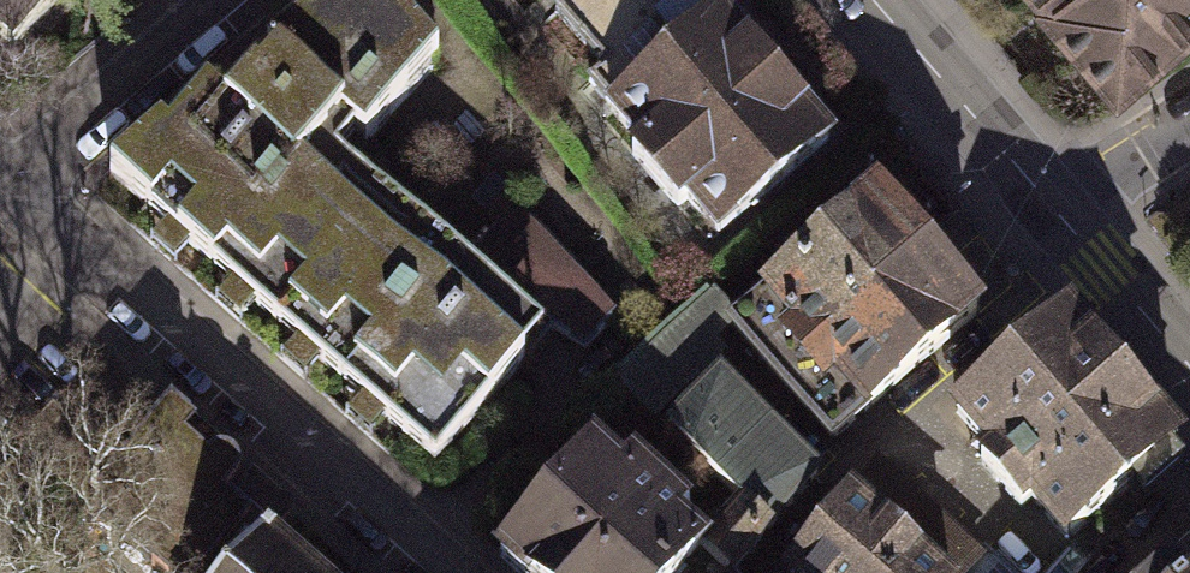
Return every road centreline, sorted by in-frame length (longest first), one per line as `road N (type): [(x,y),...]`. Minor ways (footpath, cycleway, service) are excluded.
road 1 (residential): [(3,185),(439,572)]
road 2 (residential): [(220,0),(3,185)]
road 3 (tertiary): [(875,0),(1050,203)]
road 4 (tertiary): [(1050,203),(1189,366)]
road 5 (residential): [(1050,203),(1189,118)]

